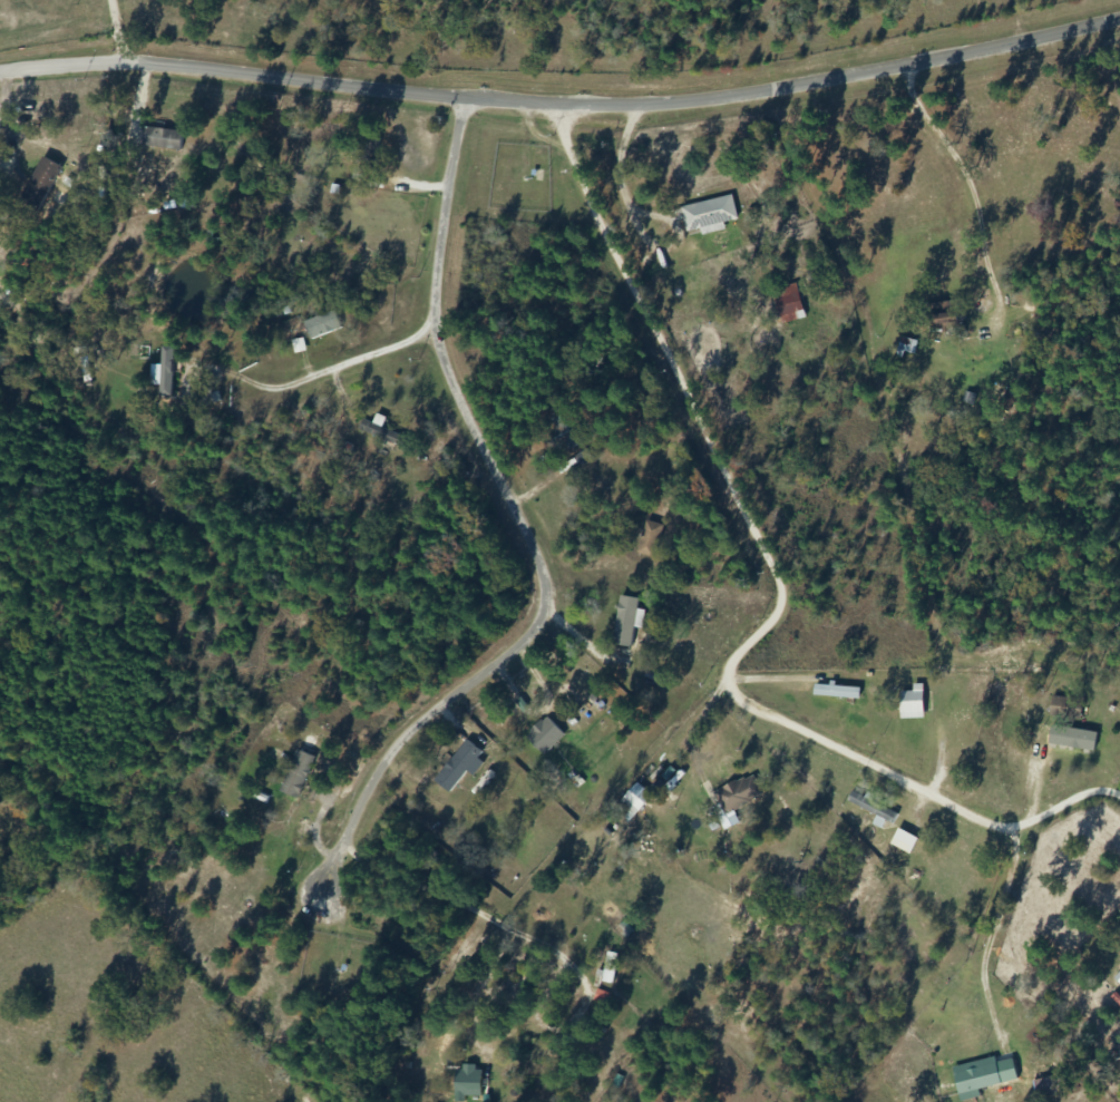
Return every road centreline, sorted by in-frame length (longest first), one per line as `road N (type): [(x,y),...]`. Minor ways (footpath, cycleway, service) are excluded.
road 1 (residential): [(0,97),(68,97),(592,158),(1119,36)]
road 2 (residential): [(1119,819),(1110,812),(906,818),(757,745),(773,630),(597,236),(592,158)]
road 3 (residential): [(304,471),(553,660),(432,848),(403,1101)]
road 4 (residential): [(374,133),(304,471)]
road 5 (residential): [(304,471),(65,694)]

